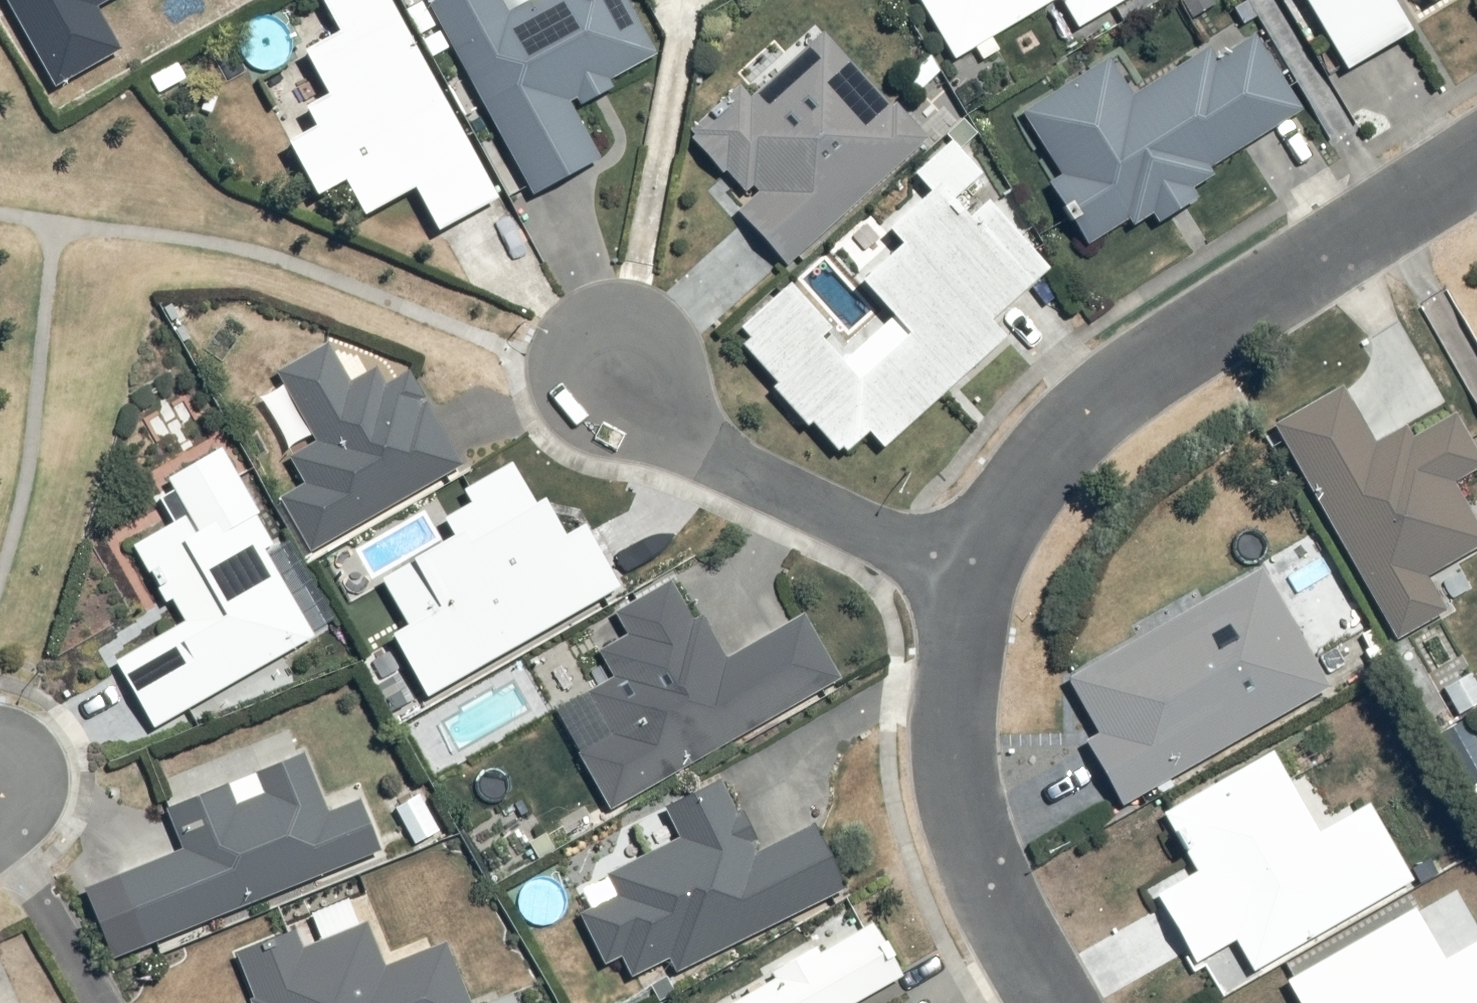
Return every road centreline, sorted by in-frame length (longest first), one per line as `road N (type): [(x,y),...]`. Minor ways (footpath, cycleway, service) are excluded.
road 1 (residential): [(976,576),(1007,503),(1069,427),(1140,372),(1476,156)]
road 2 (residential): [(1054,1002),(1005,923),(967,826),(952,740),(976,576)]
road 3 (residential): [(617,366),(717,456),(976,576)]

